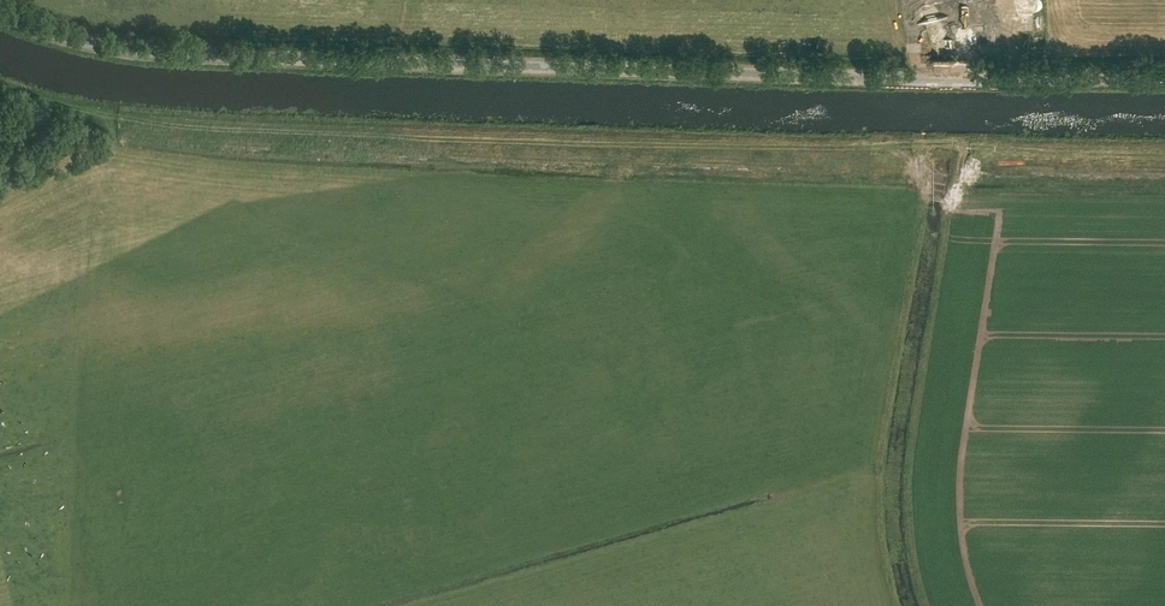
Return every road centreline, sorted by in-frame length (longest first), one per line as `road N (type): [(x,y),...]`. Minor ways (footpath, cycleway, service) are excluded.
road 1 (unclassified): [(1164,80),(136,52),(0,11)]
road 2 (track): [(1164,151),(788,152),(239,133),(61,112),(0,92)]

